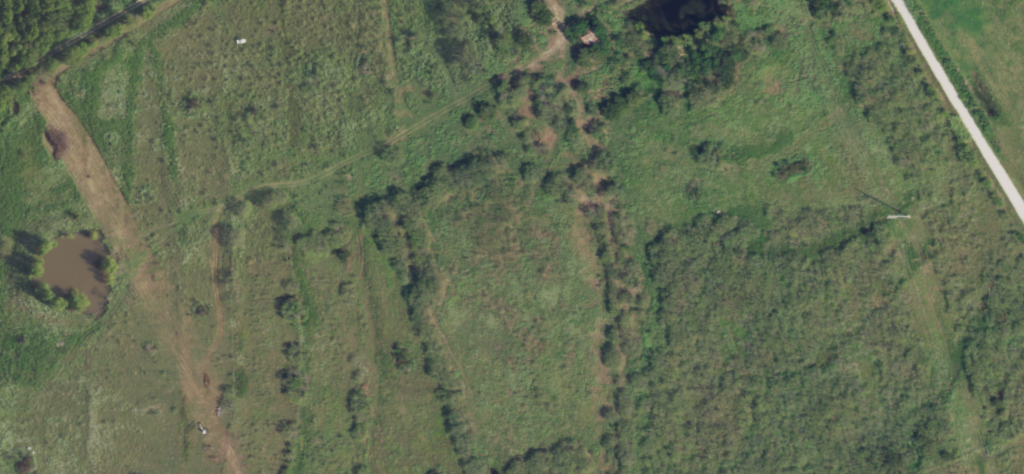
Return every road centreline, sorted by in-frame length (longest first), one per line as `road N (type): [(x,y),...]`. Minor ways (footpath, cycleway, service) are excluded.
road 1 (residential): [(1023,203),(904,0)]
road 2 (residential): [(0,94),(151,0)]

